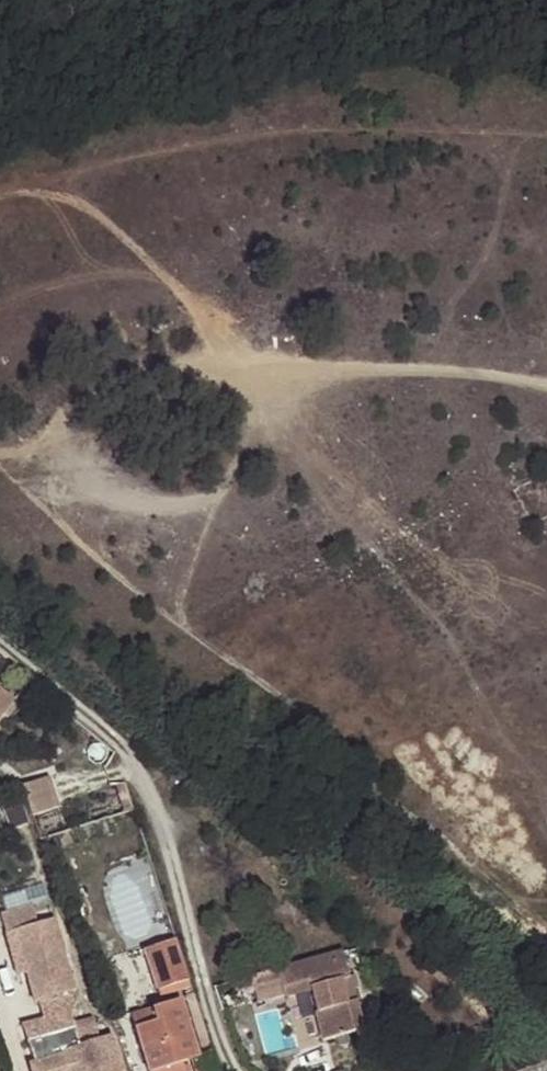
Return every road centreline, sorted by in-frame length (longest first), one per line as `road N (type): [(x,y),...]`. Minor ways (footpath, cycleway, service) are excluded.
road 1 (residential): [(237,1070),(143,780),(116,740),(0,651)]

